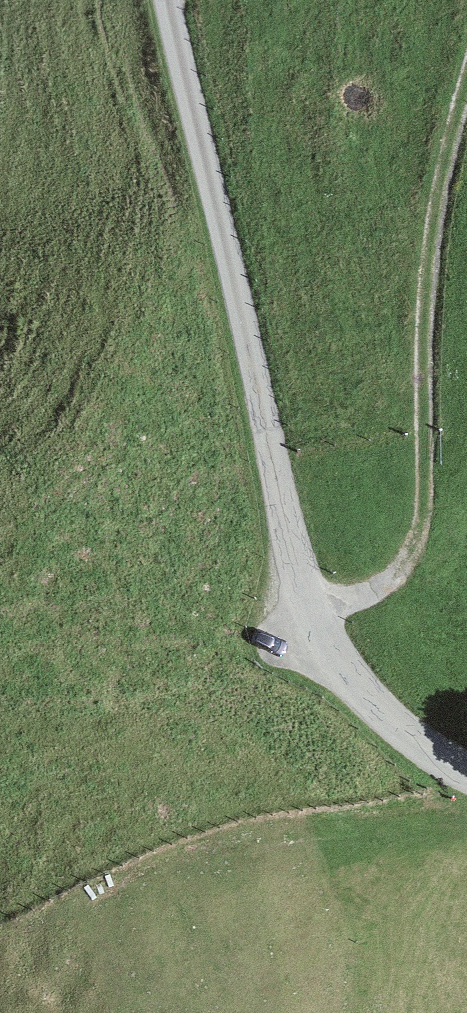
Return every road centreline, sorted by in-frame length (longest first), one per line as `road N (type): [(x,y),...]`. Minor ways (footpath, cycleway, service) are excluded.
road 1 (unclassified): [(167,0),(306,581),(337,652),(379,708),(466,774)]
road 2 (track): [(466,101),(437,241),(426,520),(390,580),(318,612)]

